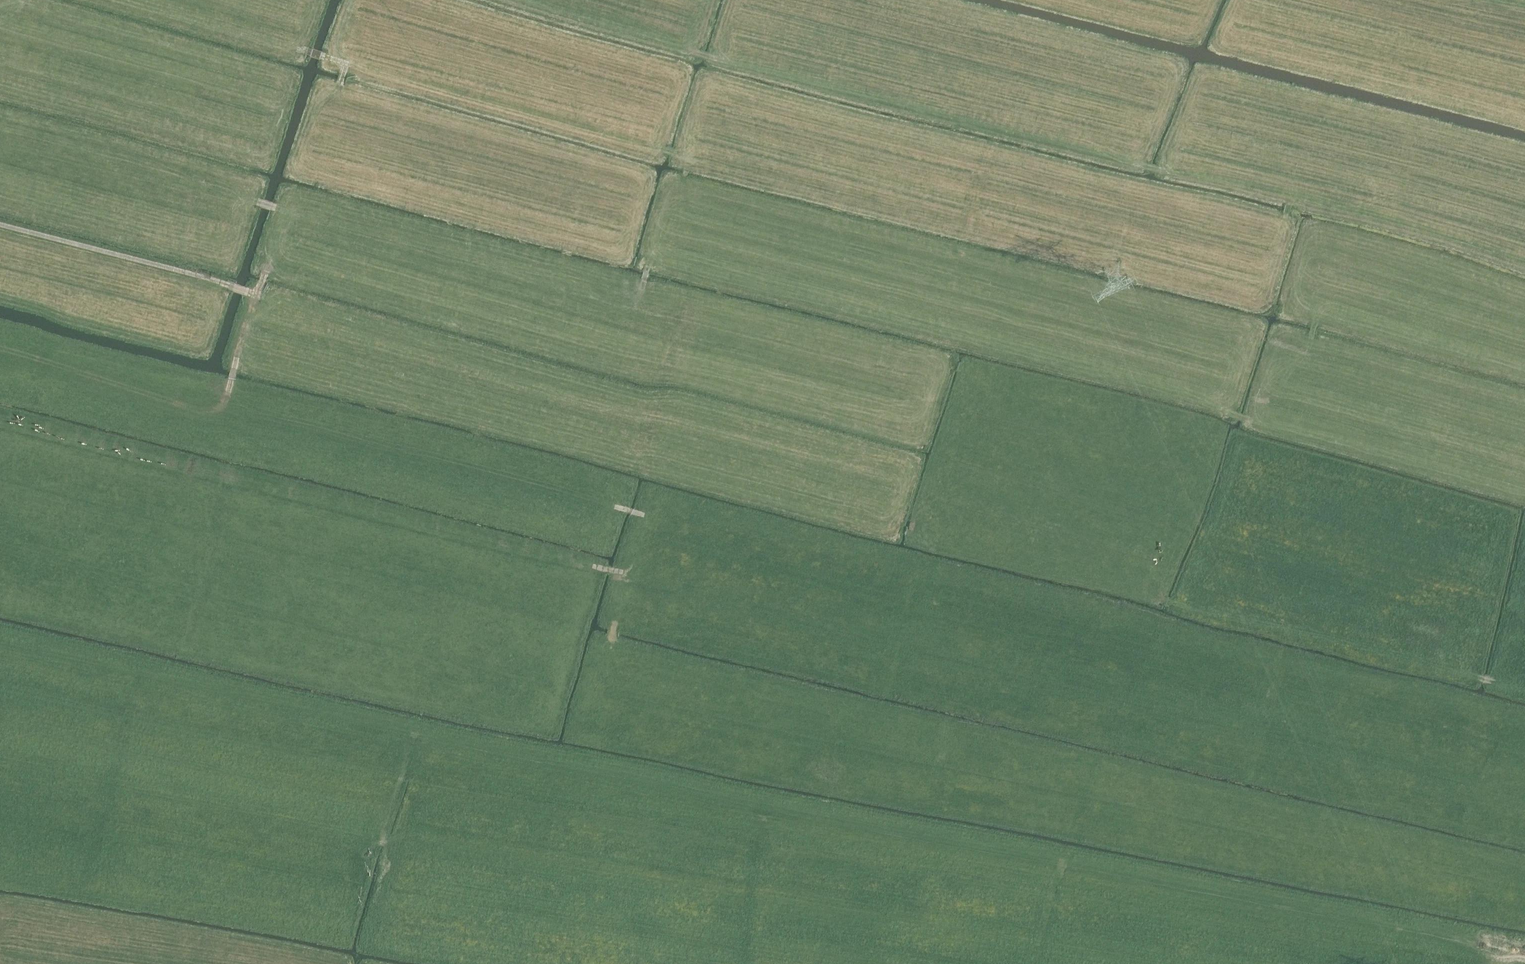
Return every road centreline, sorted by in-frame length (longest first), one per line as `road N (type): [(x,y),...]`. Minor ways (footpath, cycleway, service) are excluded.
road 1 (track): [(311,51),(344,69),(303,166),(647,266),(643,283),(625,297),(576,277),(276,208)]
road 2 (track): [(0,222),(248,293)]
road 3 (track): [(0,385),(227,394)]
road 4 (track): [(291,213),(227,394)]

